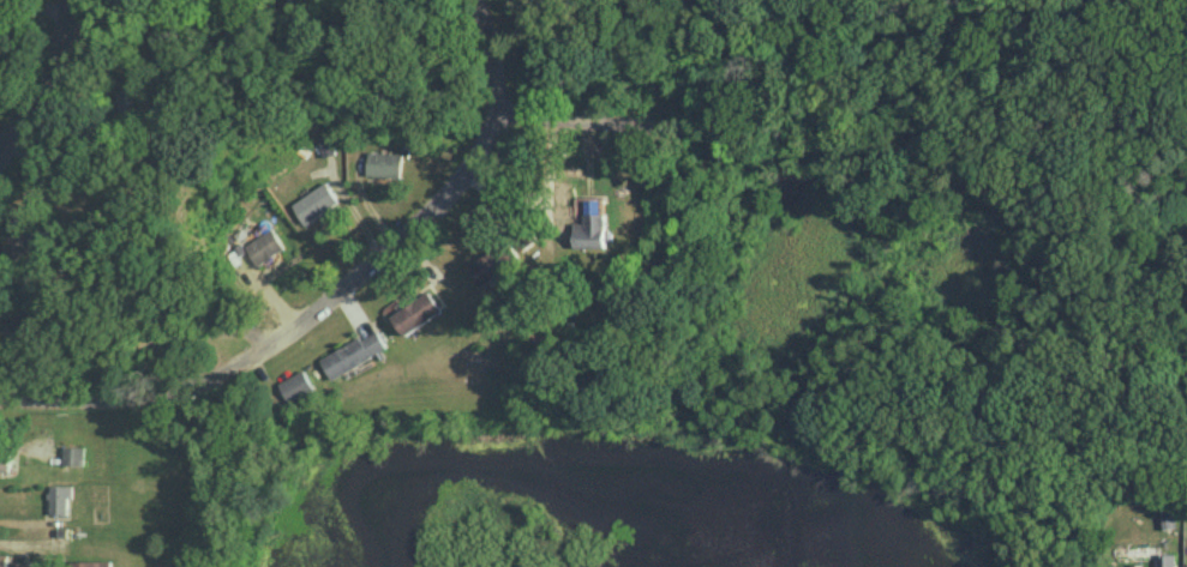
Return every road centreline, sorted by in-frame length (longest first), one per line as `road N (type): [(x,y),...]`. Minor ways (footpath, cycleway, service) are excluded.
road 1 (residential): [(0,400),(149,399),(179,390),(252,355),(382,260),(476,158),(494,116),(490,29),(474,0)]
road 2 (residential): [(494,116),(657,128)]
road 3 (residential): [(0,140),(50,76),(67,0)]

